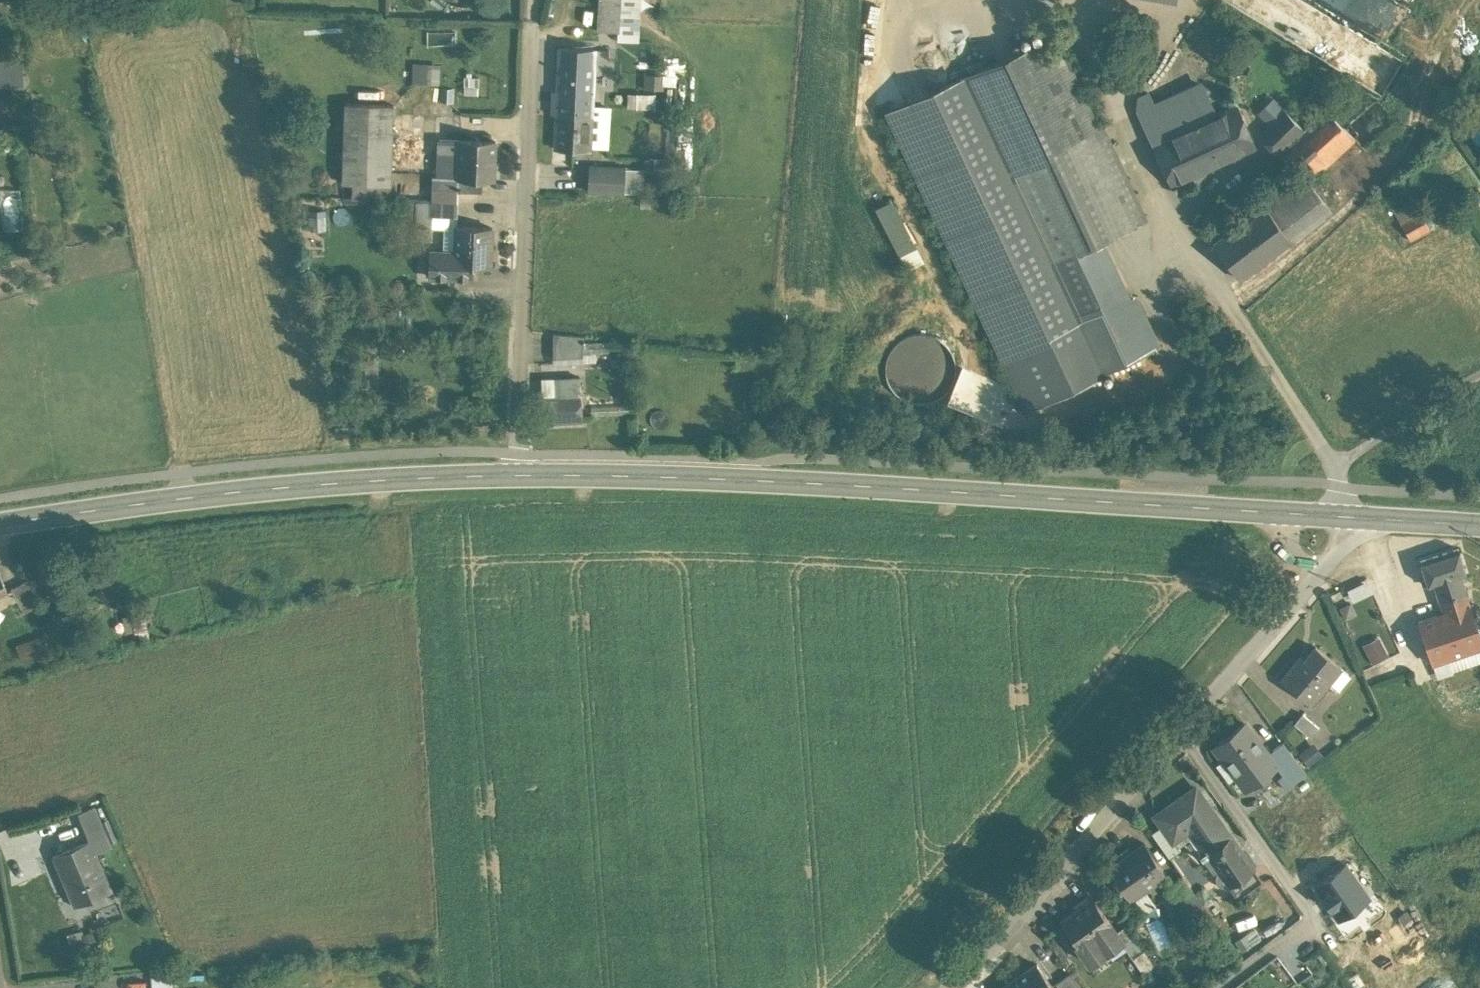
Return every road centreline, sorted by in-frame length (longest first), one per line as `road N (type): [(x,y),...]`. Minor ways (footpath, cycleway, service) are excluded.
road 1 (tertiary): [(0,522),(389,478),(520,474),(875,485),(1367,517)]
road 2 (residential): [(1184,744),(1318,921),(1222,987)]
road 3 (residential): [(1184,744),(960,987)]
road 4 (residential): [(1367,517),(1184,744)]
road 5 (track): [(1479,376),(1335,466)]

